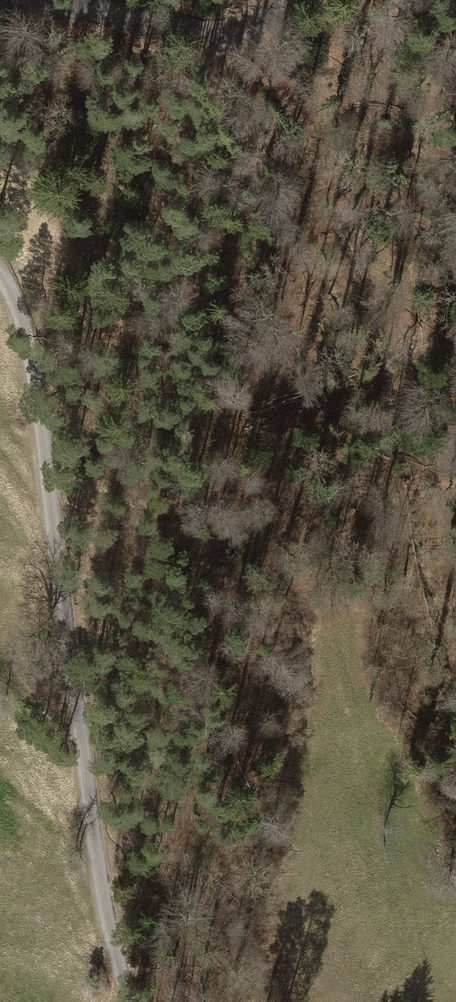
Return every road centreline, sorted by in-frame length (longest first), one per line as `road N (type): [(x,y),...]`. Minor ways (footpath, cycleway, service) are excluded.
road 1 (unclassified): [(87,814),(31,350),(0,279)]
road 2 (unclassified): [(37,0),(198,31),(266,22),(289,0)]
road 3 (residential): [(125,1001),(87,814)]

